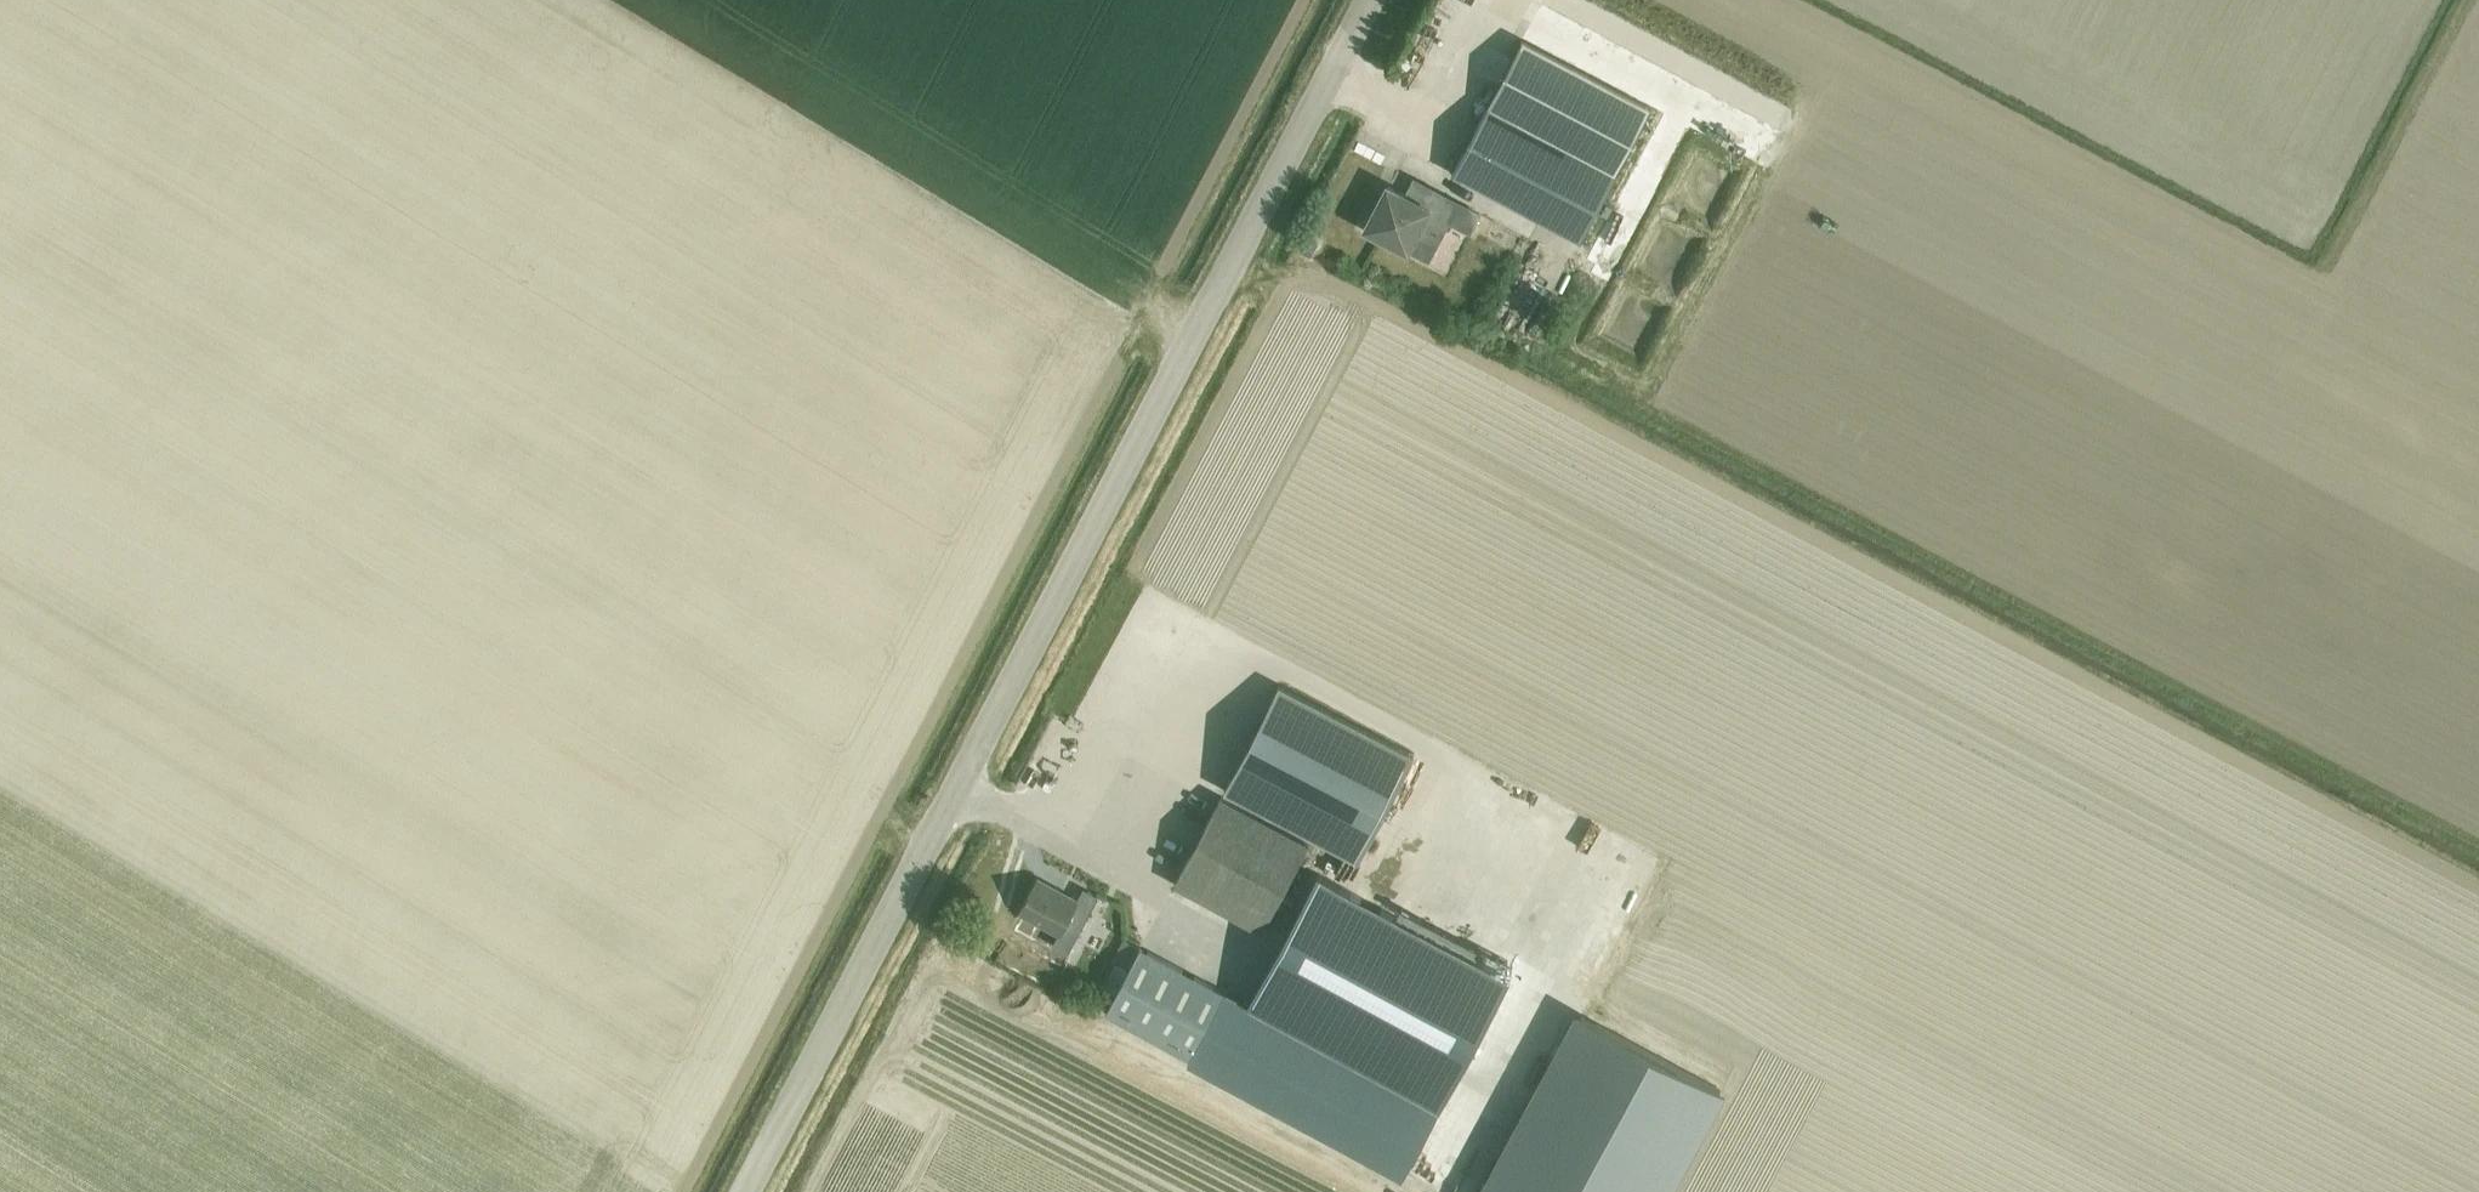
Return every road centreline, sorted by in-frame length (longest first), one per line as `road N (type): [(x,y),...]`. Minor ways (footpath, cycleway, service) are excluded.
road 1 (tertiary): [(743,1191),(1372,0)]

